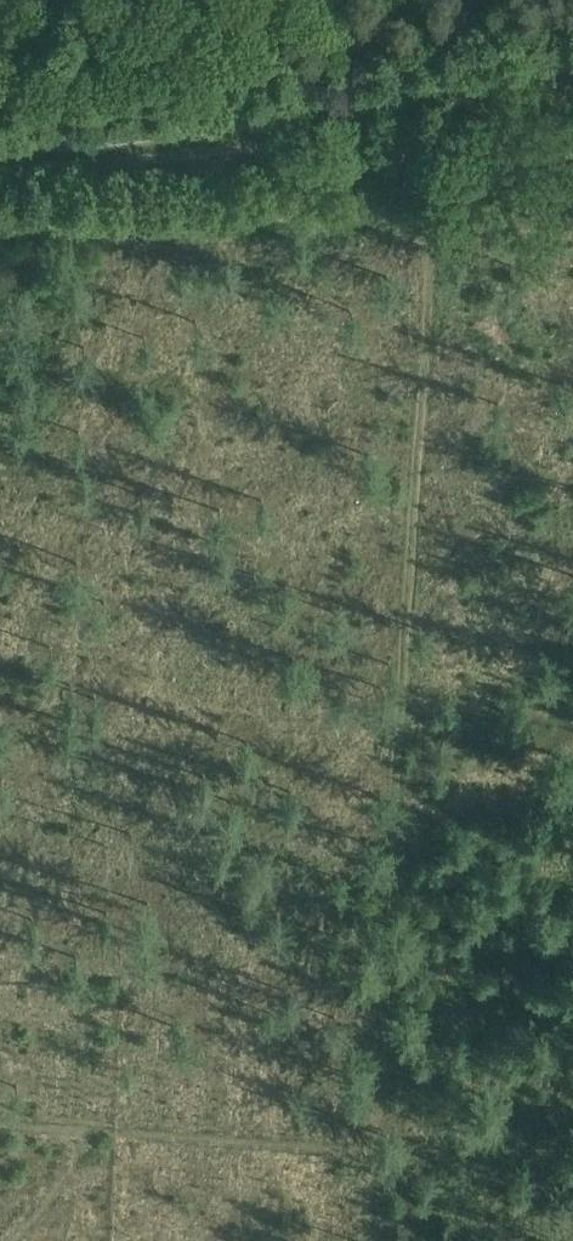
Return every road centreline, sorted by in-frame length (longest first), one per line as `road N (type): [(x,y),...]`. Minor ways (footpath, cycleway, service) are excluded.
road 1 (track): [(434,196),(371,1240)]
road 2 (track): [(572,1167),(0,1128)]
road 3 (track): [(468,168),(397,213),(0,202)]
road 4 (primary): [(0,133),(134,126),(358,97)]
road 5 (primary): [(358,97),(572,67)]

